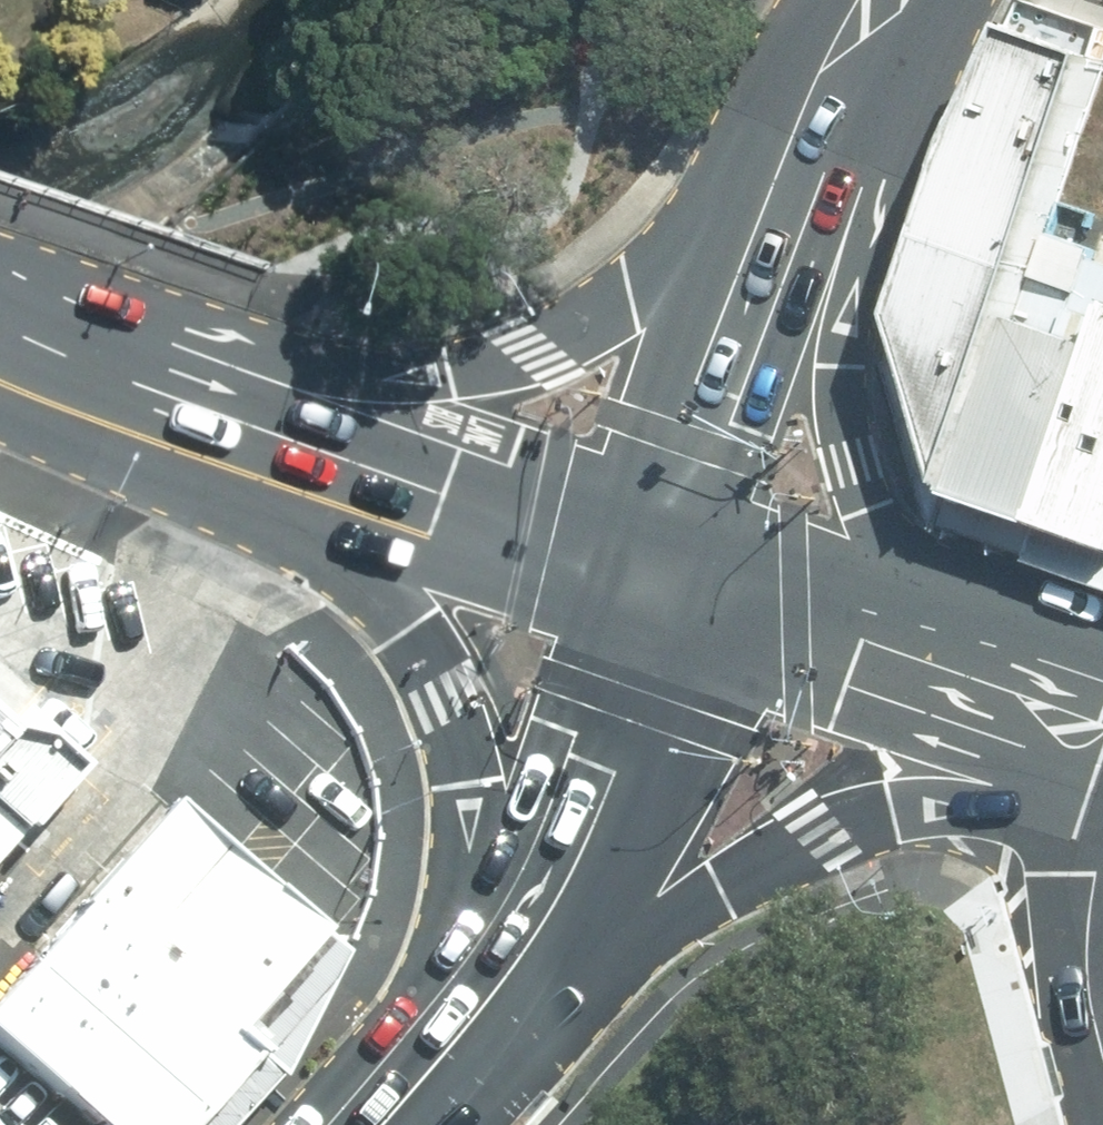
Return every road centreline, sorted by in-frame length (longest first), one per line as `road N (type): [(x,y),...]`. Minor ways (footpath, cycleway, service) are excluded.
road 1 (secondary): [(1102,731),(509,936)]
road 2 (secondary): [(262,470),(534,345),(765,225)]
road 3 (secondary): [(509,936),(440,696),(403,631),(262,470)]
road 4 (secondary): [(765,225),(868,509),(939,666)]
road 5 (secondary): [(662,582),(262,470)]
road 6 (secondary): [(509,936),(605,751),(662,582)]
road 7 (secondary): [(765,225),(662,582)]
road 8 (secondary): [(939,666),(662,582)]
road 9 (secondary): [(262,470),(0,377)]
road 10 (secondary): [(873,0),(828,77),(765,225)]
road 11 (secondary): [(374,1124),(509,936)]
road 12 (residential): [(1102,1050),(1090,967),(1102,827)]
road 13 (secondary): [(1102,715),(939,666)]

